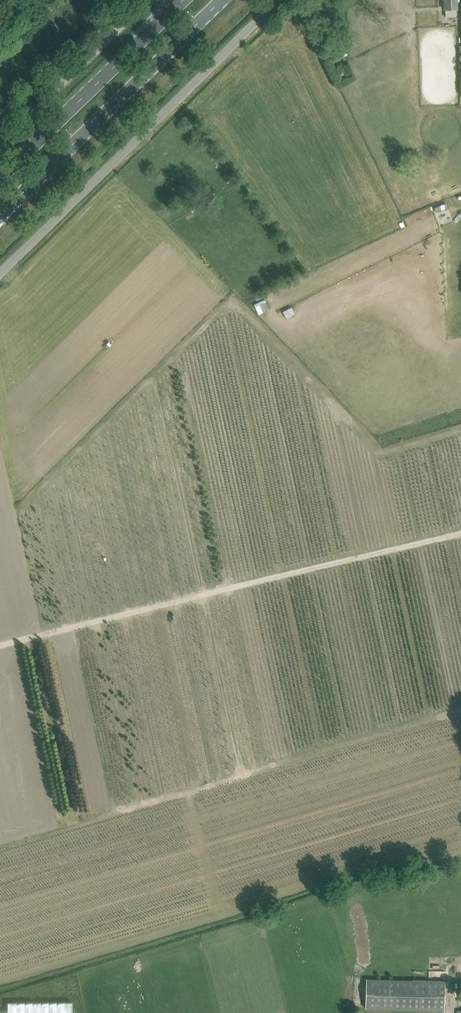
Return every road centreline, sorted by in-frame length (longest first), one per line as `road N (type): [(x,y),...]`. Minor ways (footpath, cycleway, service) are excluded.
road 1 (track): [(0,648),(460,536)]
road 2 (unclassified): [(0,277),(276,0)]
road 3 (primary): [(0,213),(219,0)]
road 4 (primary): [(184,0),(0,178)]
road 5 (unclassified): [(0,142),(146,0)]

